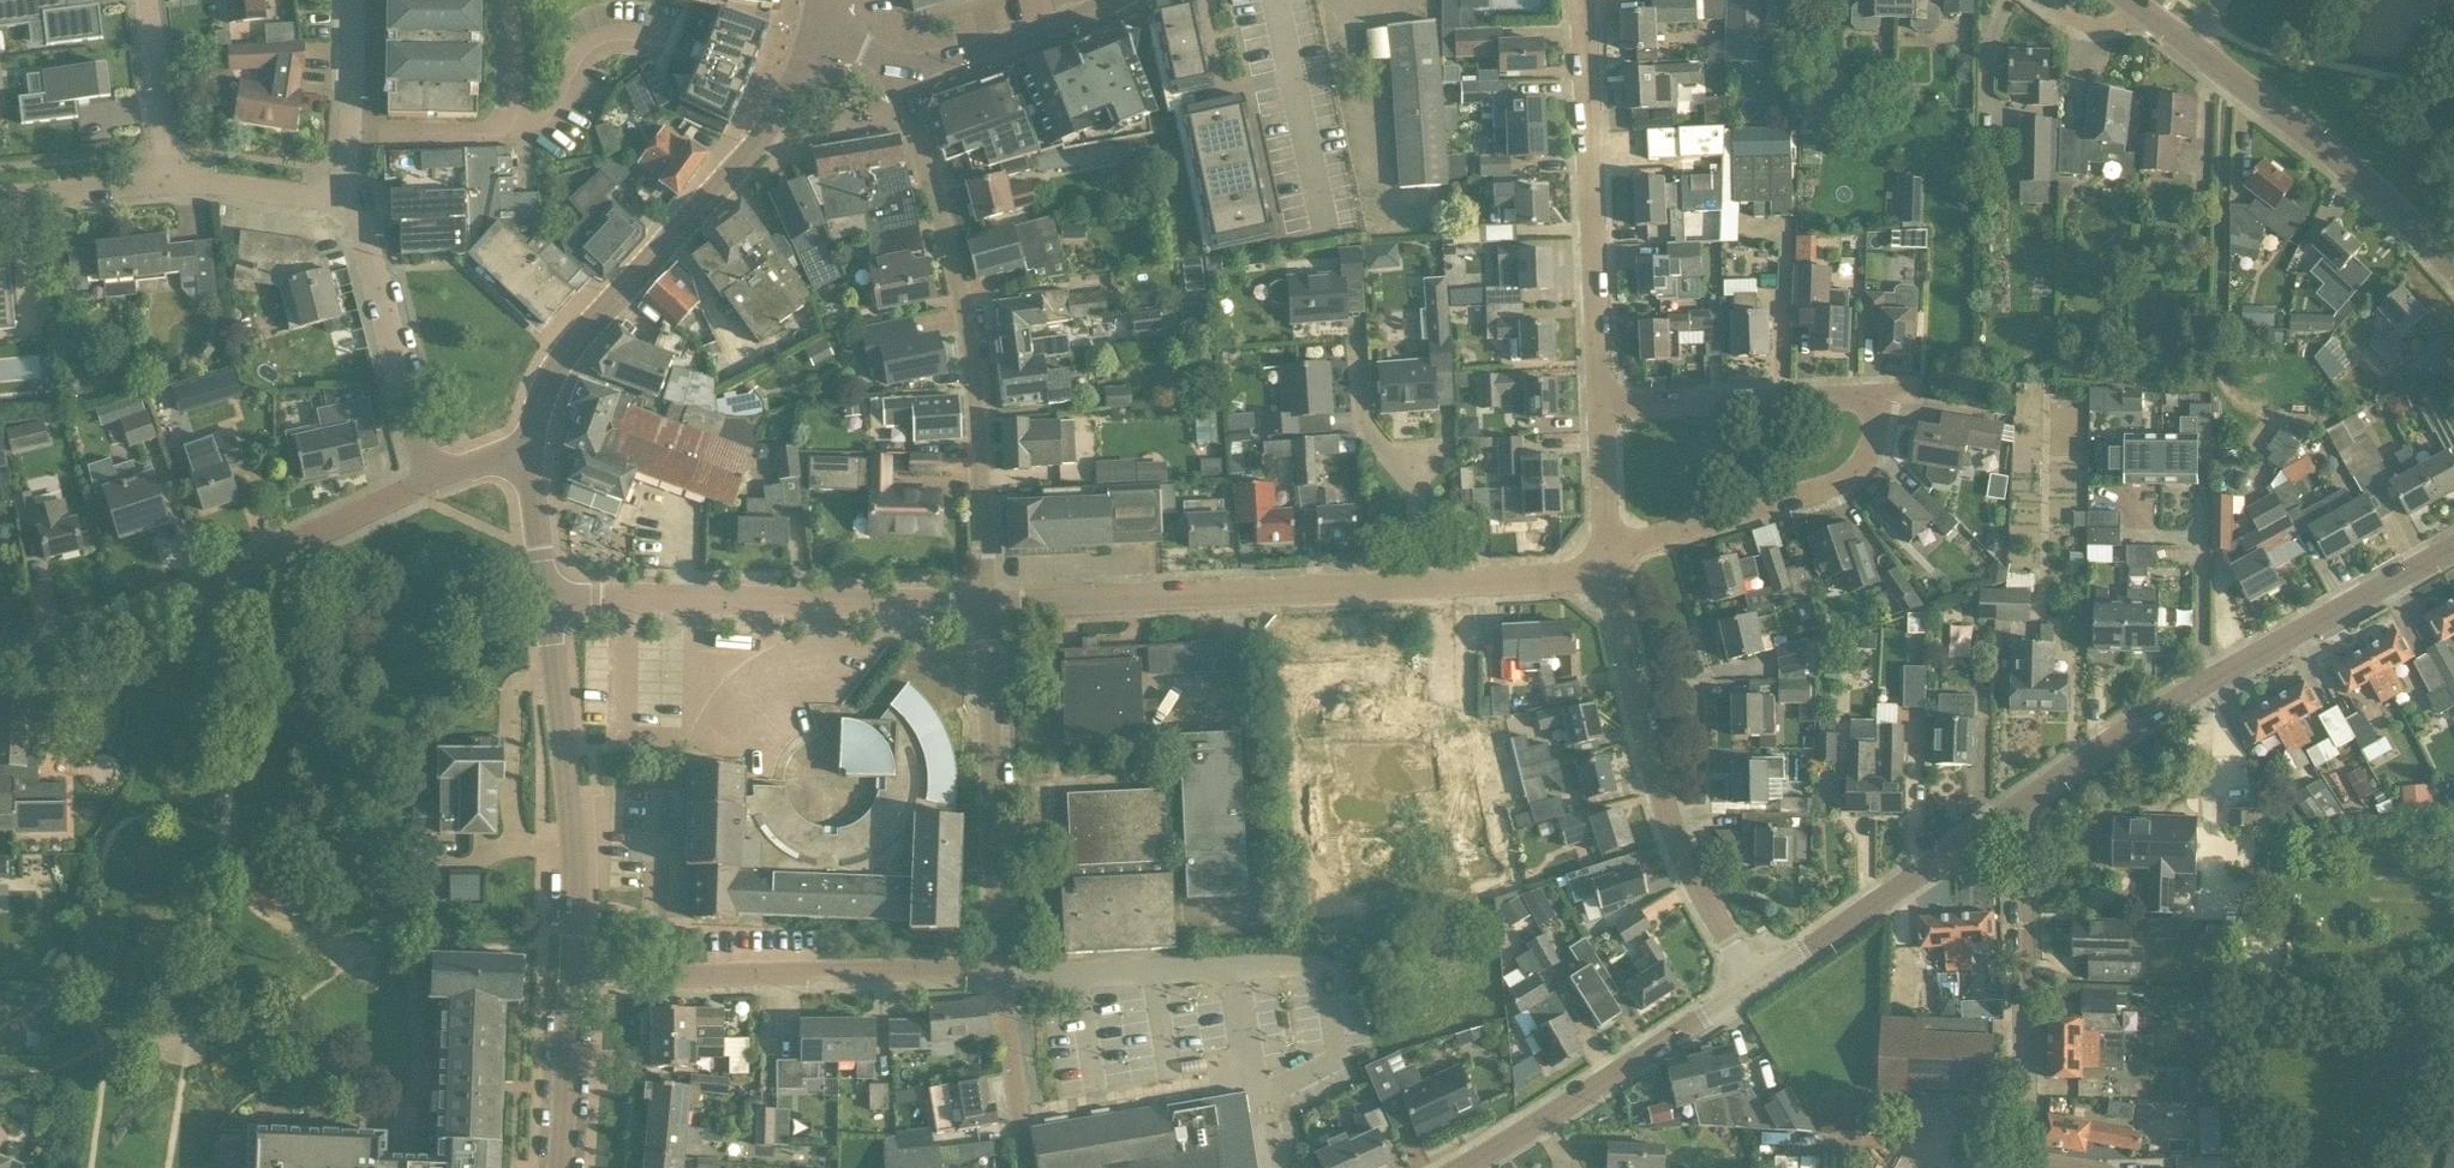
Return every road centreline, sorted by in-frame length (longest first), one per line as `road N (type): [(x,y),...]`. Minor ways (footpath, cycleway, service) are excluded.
road 1 (residential): [(1611,578),(986,604)]
road 2 (residential): [(986,604),(964,306),(896,68)]
road 3 (tertiary): [(529,459),(535,416),(557,364),(758,144),(800,75),(815,31)]
road 4 (residential): [(2453,548),(2156,714),(2003,817)]
road 5 (residential): [(0,643),(95,630),(429,480)]
road 6 (residential): [(986,604),(545,598)]
road 7 (residential): [(1753,986),(1672,828),(1611,578)]
road 8 (residential): [(572,980),(1000,971)]
road 9 (residential): [(2136,7),(2325,152),(2453,278)]
road 10 (residential): [(1601,404),(1583,0)]
road 11 (tertiary): [(572,980),(573,837),(545,598)]
road 12 (residential): [(1000,971),(986,604)]
road 13 (residential): [(2025,1161),(2016,846),(2003,817)]
road 14 (residential): [(1753,986),(1462,1167)]
road 15 (residential): [(1609,551),(1842,480),(1869,452),(1880,394)]
road 16 (residential): [(2003,817),(1753,986)]
road 17 (residential): [(352,204),(429,480)]
road 18 (residential): [(1880,394),(1601,404)]
road 19 (residential): [(896,68),(925,67),(1041,32),(1117,0)]
road 20 (residential): [(352,204),(352,0)]
road 21 (residential): [(1027,1167),(1000,971)]
road 22 (tertiary): [(562,1167),(572,980)]
road 23 (residential): [(168,181),(352,204)]
road 24 (residential): [(168,181),(147,0)]
road 25 (residential): [(0,198),(168,181)]
road 26 (residential): [(1609,551),(1601,404)]
road 27 (tertiary): [(545,598),(529,459)]

